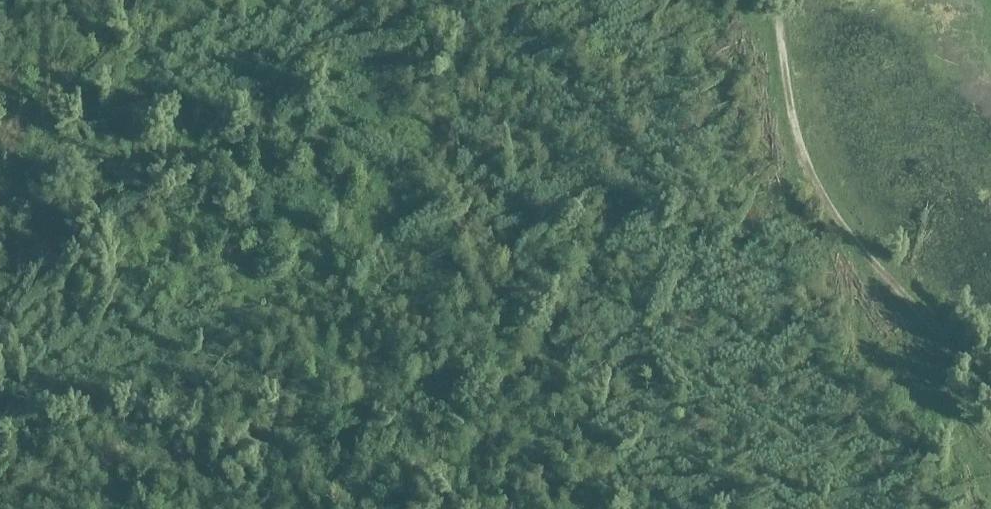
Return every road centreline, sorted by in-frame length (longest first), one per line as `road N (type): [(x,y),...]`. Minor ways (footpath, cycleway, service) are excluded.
road 1 (track): [(795,0),(783,64),(794,141),(897,285),(990,385)]

